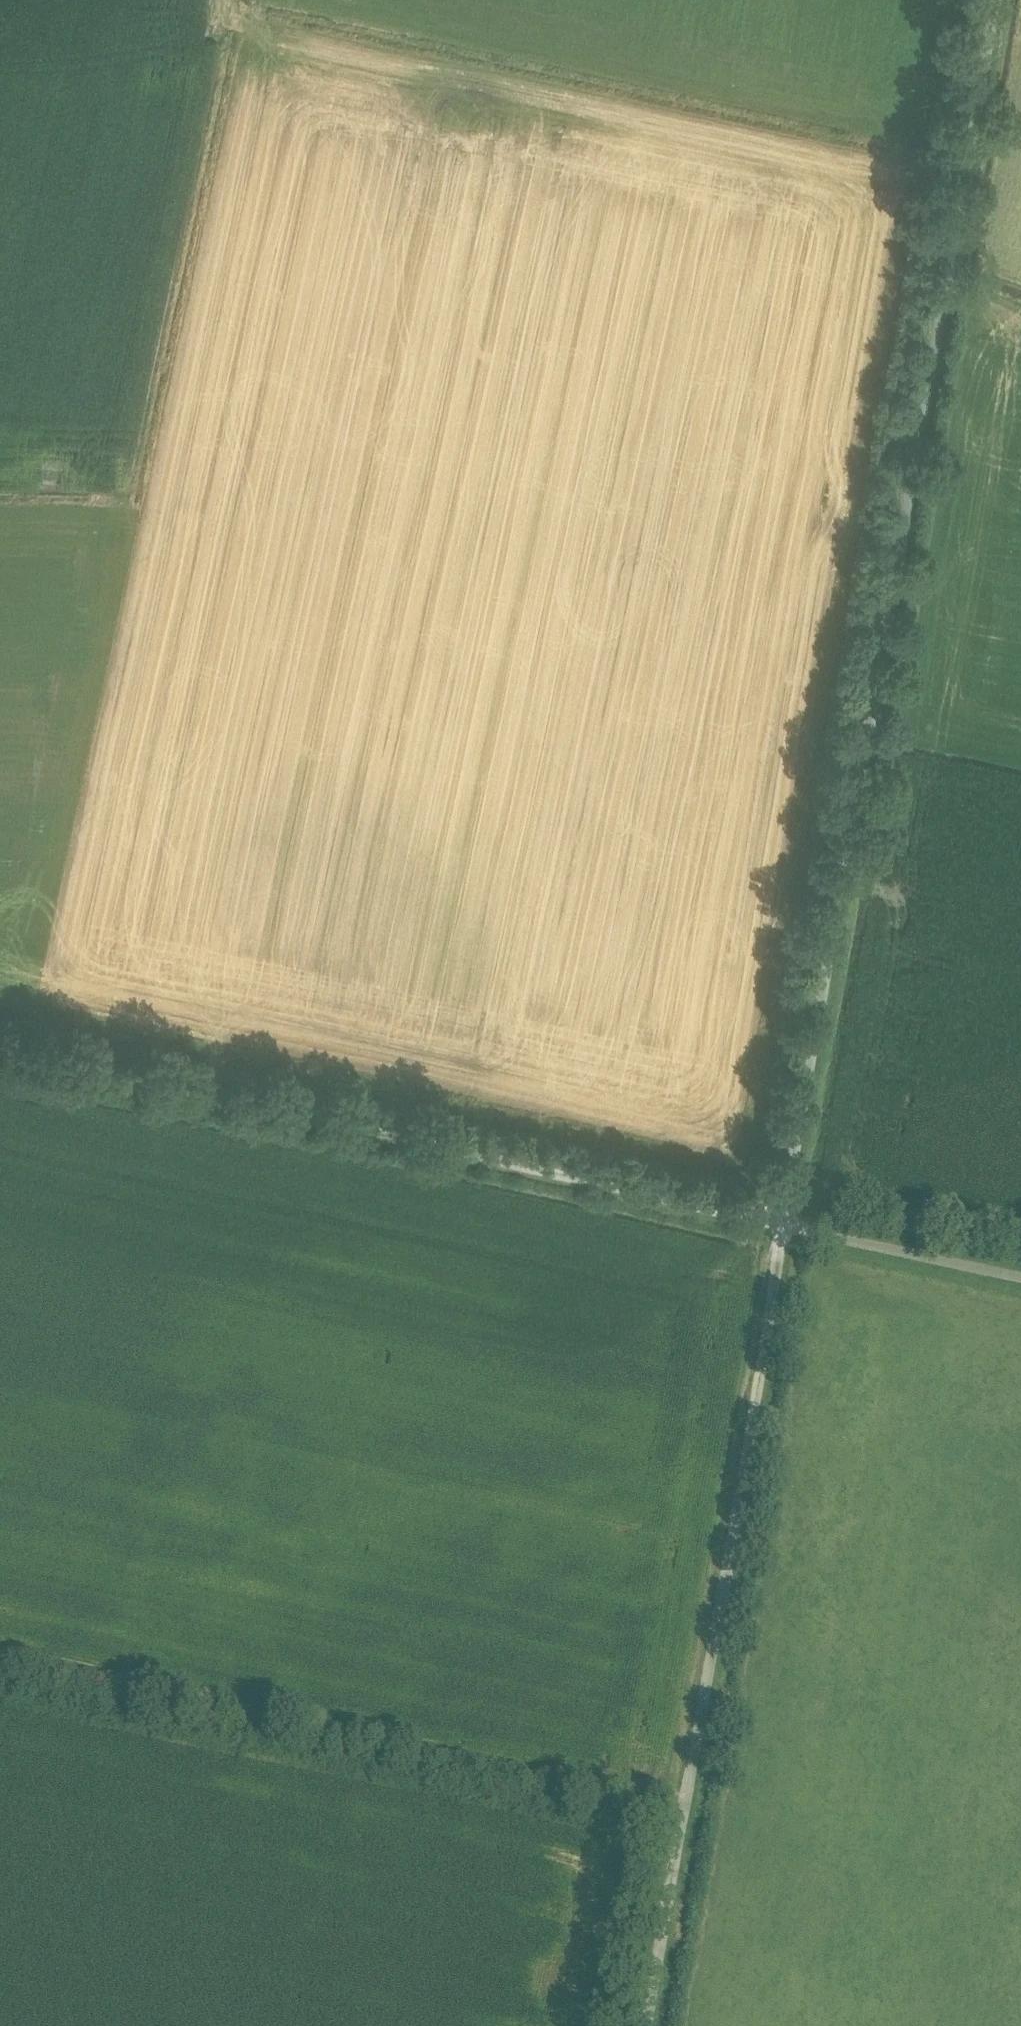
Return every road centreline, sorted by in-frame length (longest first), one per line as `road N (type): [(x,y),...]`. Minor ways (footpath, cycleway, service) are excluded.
road 1 (unclassified): [(998,0),(785,1226),(1020,1277)]
road 2 (track): [(785,1226),(647,2025)]
road 3 (track): [(785,1226),(0,1055)]

